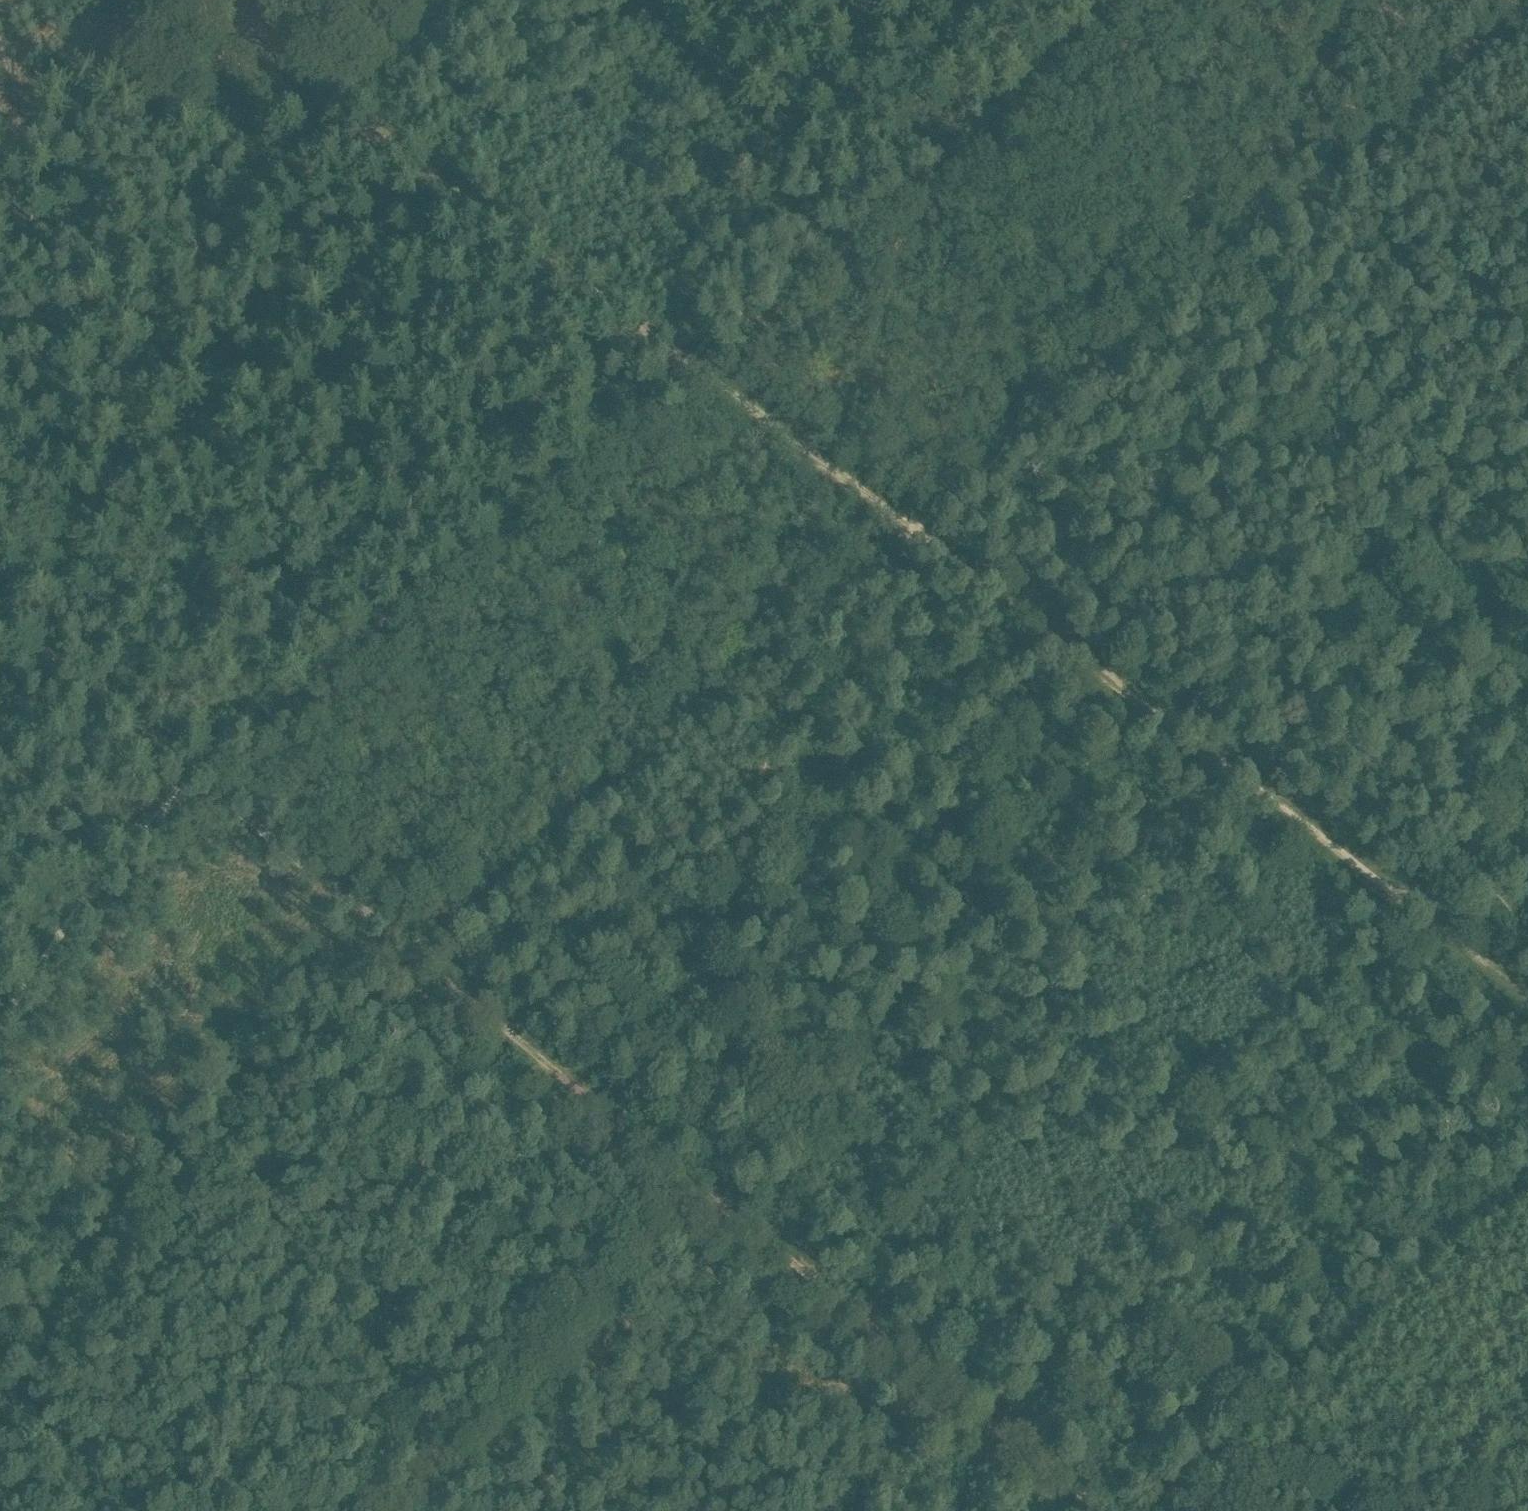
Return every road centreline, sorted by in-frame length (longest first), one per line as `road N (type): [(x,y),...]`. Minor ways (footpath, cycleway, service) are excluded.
road 1 (track): [(0,1023),(205,766),(696,362),(830,231),(1108,0)]
road 2 (track): [(0,610),(205,766),(1110,1510)]
road 3 (track): [(1104,665),(215,0)]
road 4 (track): [(707,1180),(416,1510)]
road 5 (track): [(1527,478),(1219,742)]
road 6 (track): [(1404,894),(1219,742),(1104,665)]
road 7 (track): [(1527,981),(1404,894)]

